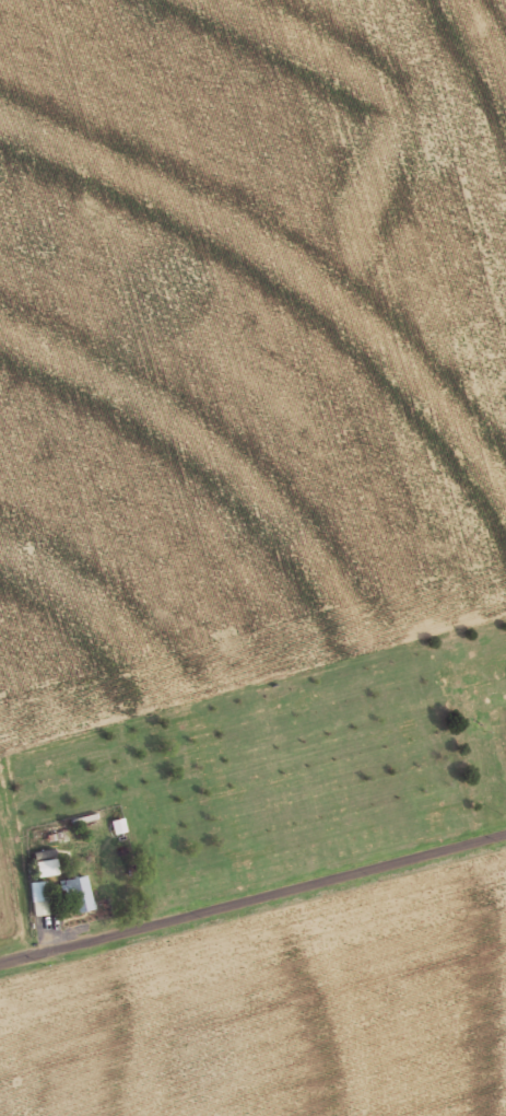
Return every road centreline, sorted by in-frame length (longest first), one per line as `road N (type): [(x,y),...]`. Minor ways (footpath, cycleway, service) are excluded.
road 1 (residential): [(0,960),(505,832)]

